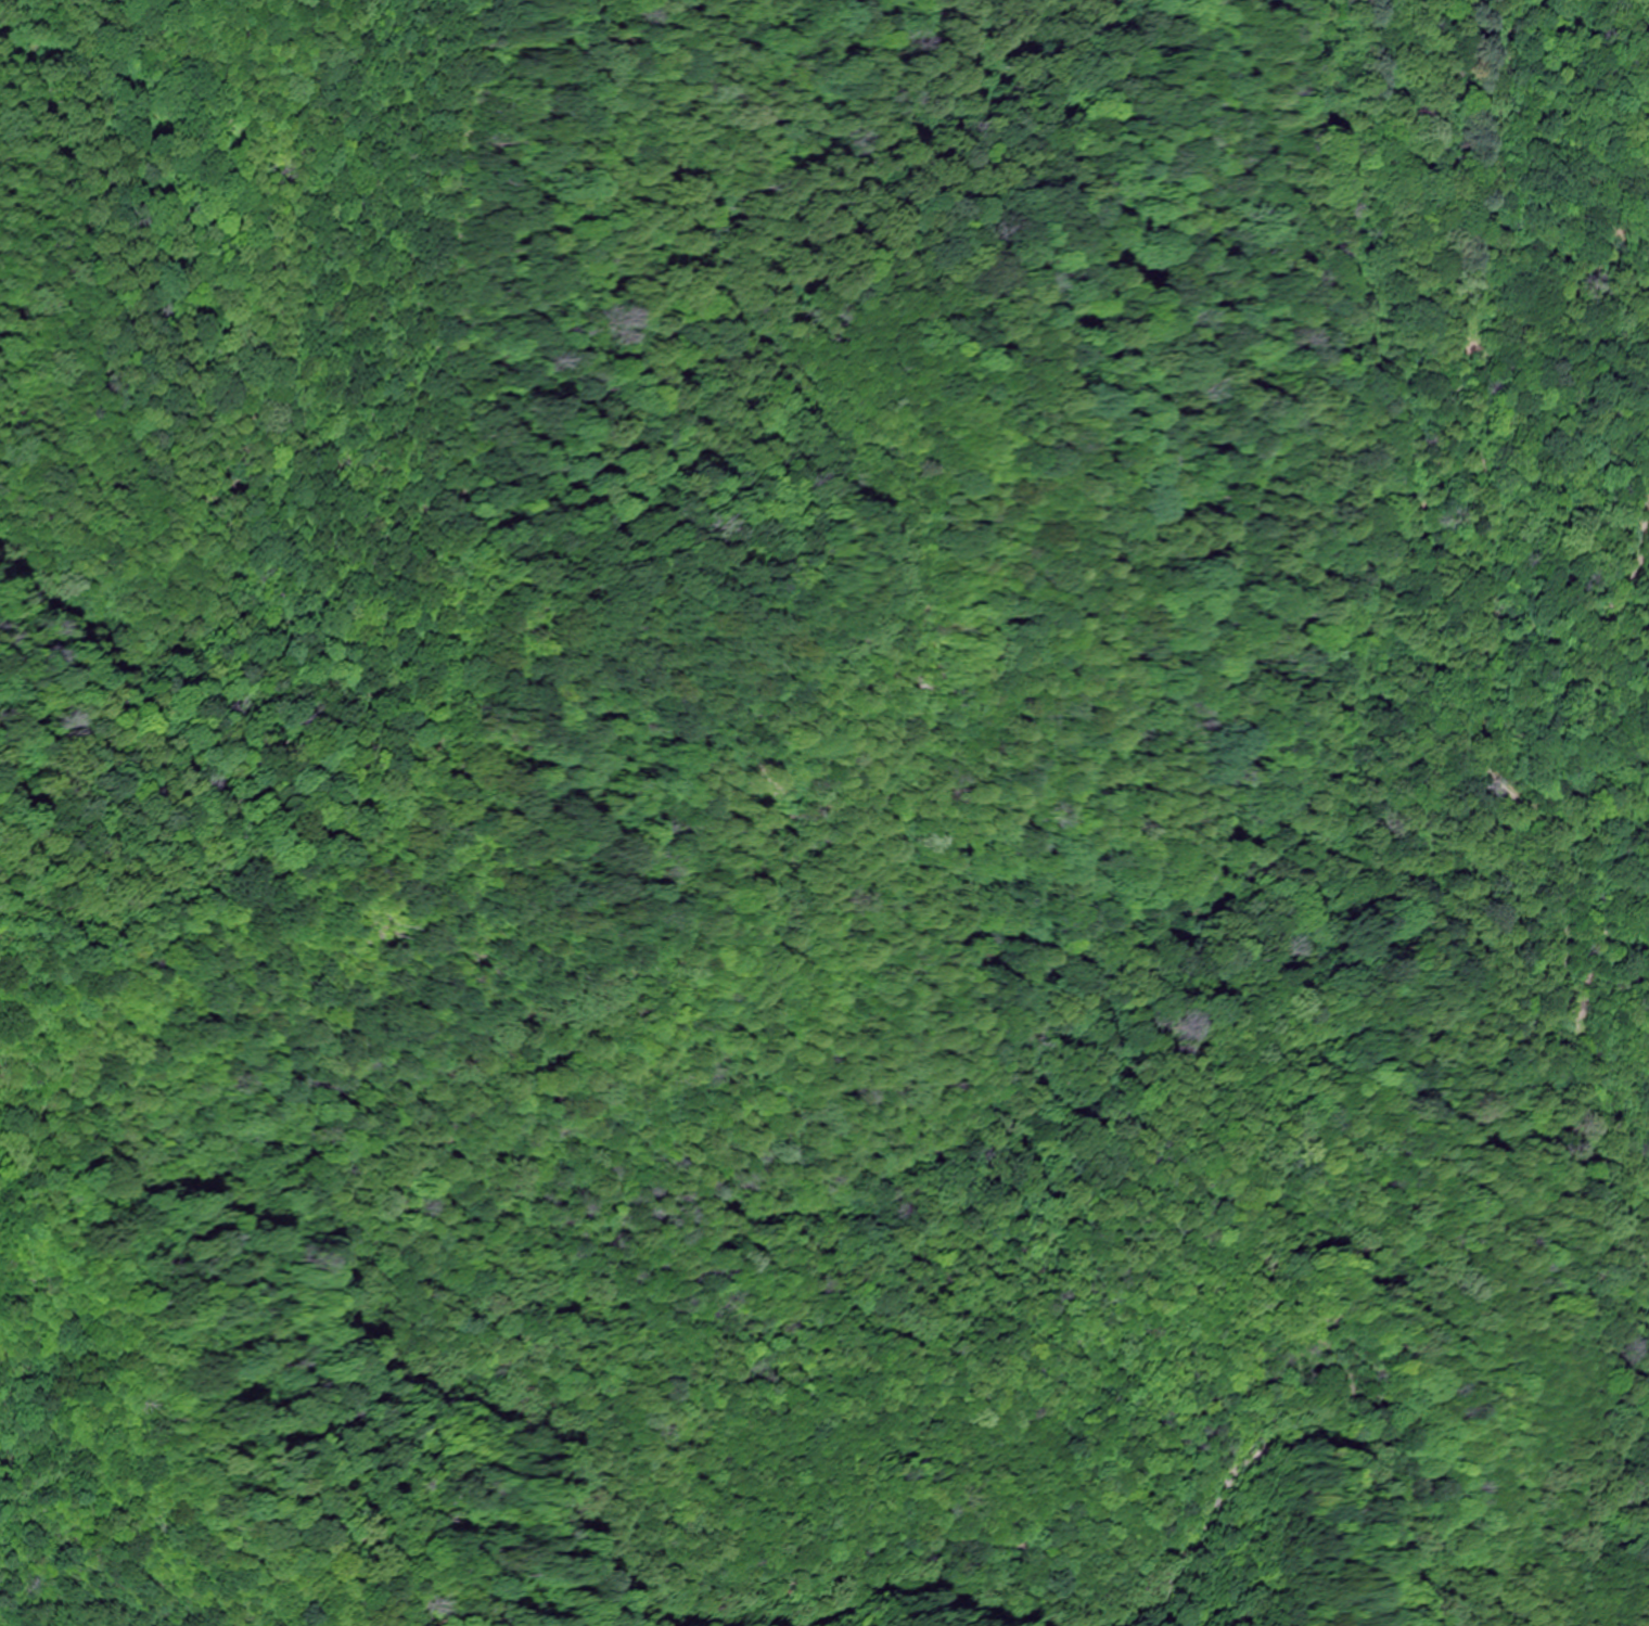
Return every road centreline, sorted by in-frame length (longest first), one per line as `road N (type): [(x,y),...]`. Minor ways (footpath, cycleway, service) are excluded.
road 1 (track): [(1321,0),(1340,271),(1381,379),(1389,509),(1399,520),(1421,510),(1457,346),(1475,349),(1483,501),(1477,735),(1497,779),(1538,806),(1555,828),(1555,948),(1564,1004),(1576,1024),(1599,927),(1648,838)]
road 2 (track): [(0,467),(110,551),(140,555),(172,538),(233,428),(256,368),(304,0)]
road 3 (track): [(618,0),(625,92),(595,229),(618,334),(638,375),(676,414),(736,443),(793,445),(853,432),(889,438)]
road 4 (track): [(1648,772),(1574,715),(1606,600),(1638,551),(1640,453),(1648,428)]

